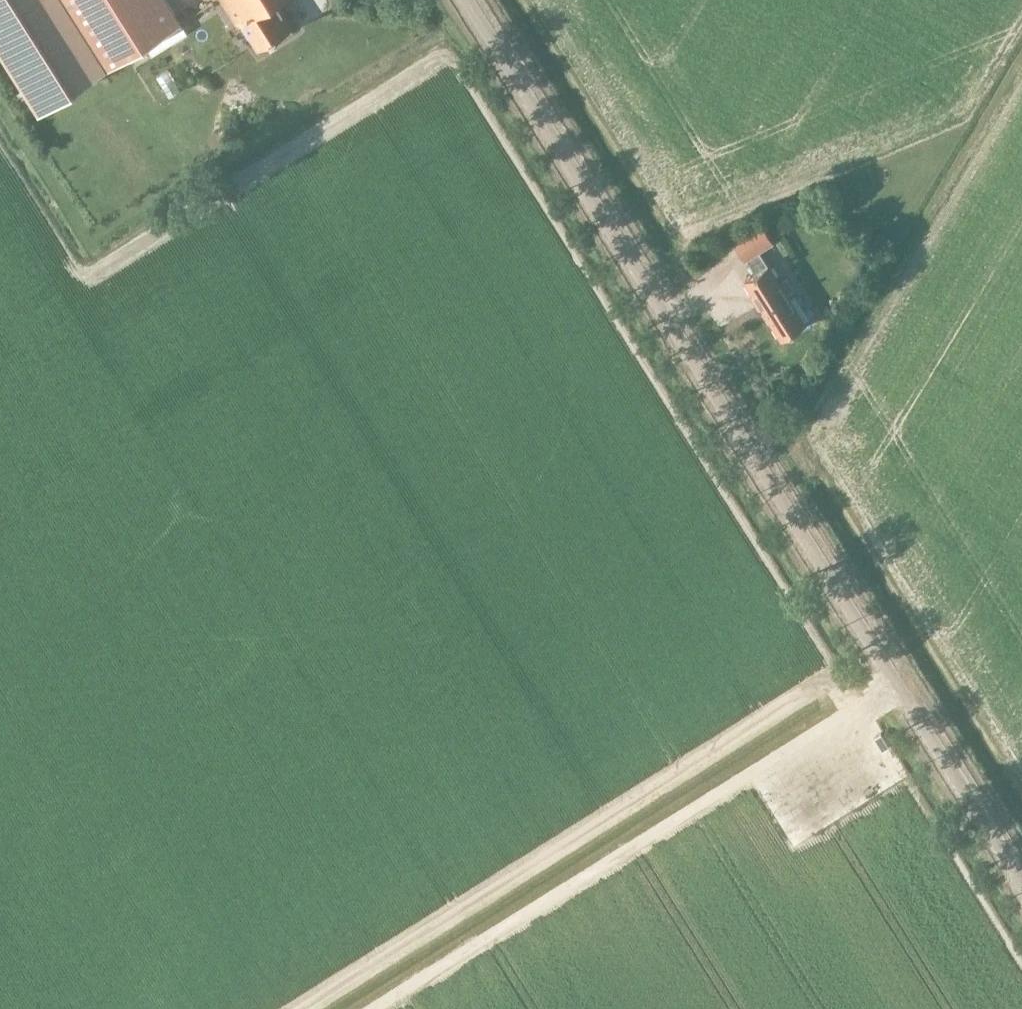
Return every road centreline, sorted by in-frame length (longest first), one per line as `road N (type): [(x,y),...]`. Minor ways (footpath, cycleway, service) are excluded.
road 1 (unclassified): [(1021,884),(467,0)]

